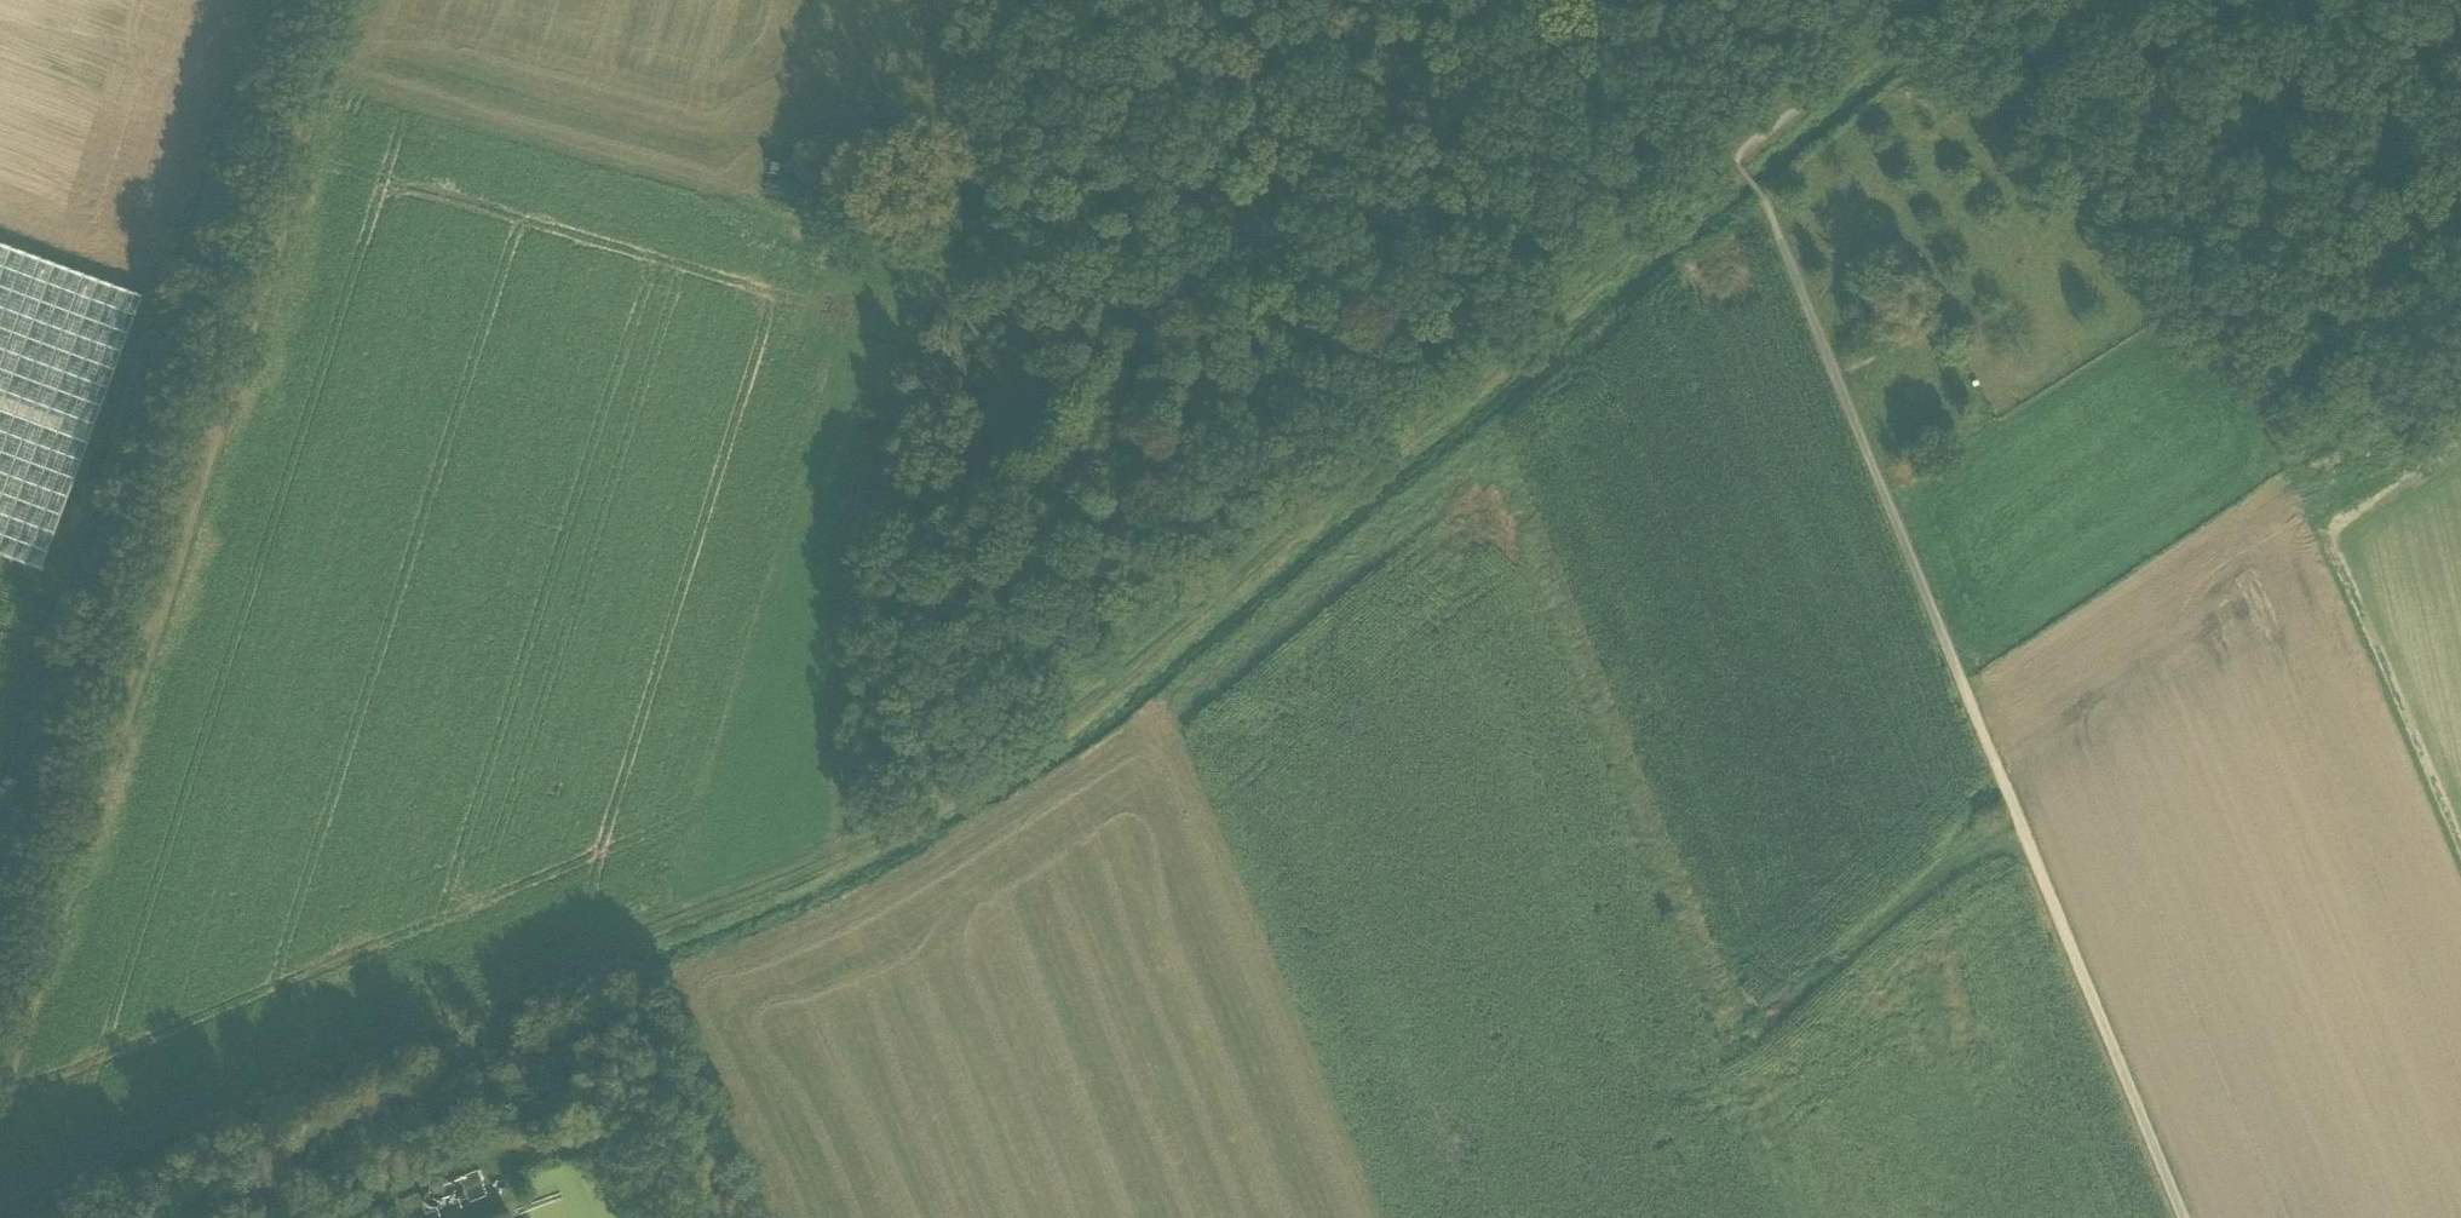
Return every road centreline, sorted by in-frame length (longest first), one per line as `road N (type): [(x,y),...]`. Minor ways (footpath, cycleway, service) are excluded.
road 1 (track): [(1927,0),(1078,710),(814,867),(12,1177),(0,1166)]
road 2 (track): [(1762,193),(1815,344),(2181,1217)]

